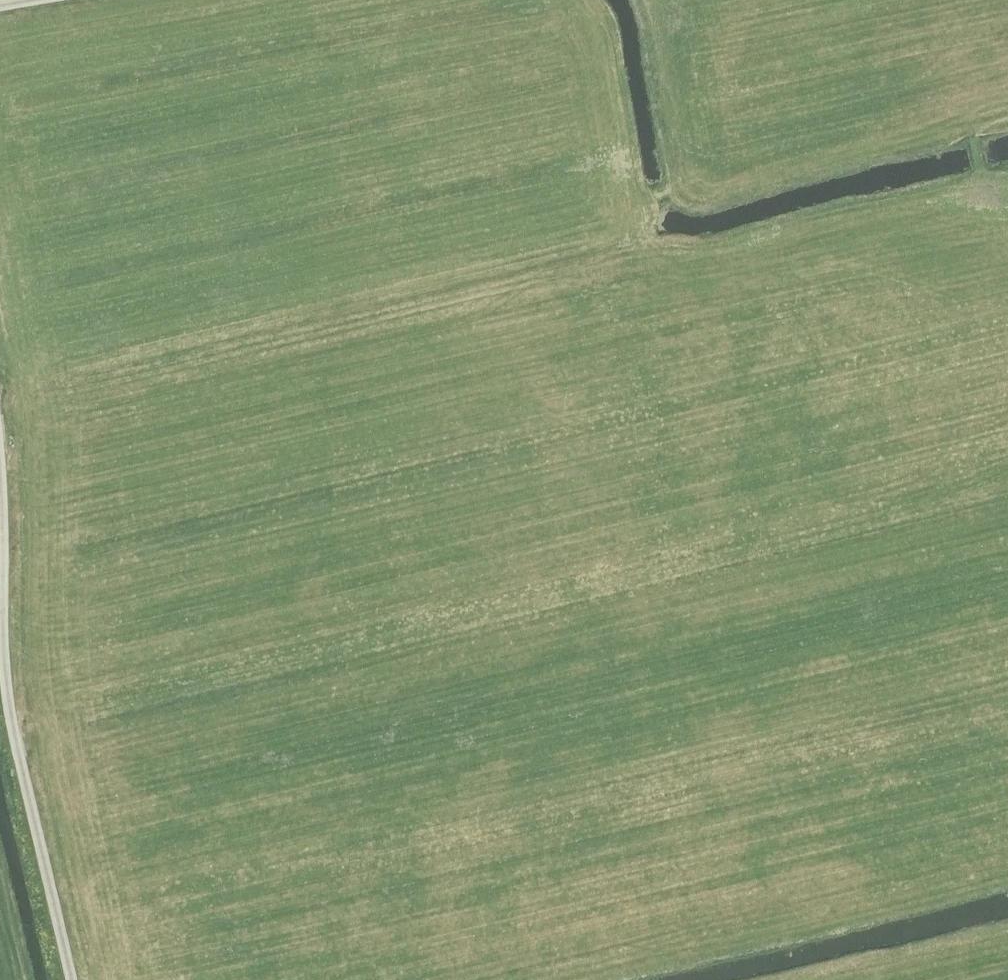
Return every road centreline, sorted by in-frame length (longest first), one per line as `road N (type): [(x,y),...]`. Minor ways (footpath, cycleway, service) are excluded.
road 1 (unclassified): [(0,463),(6,683),(72,979)]

